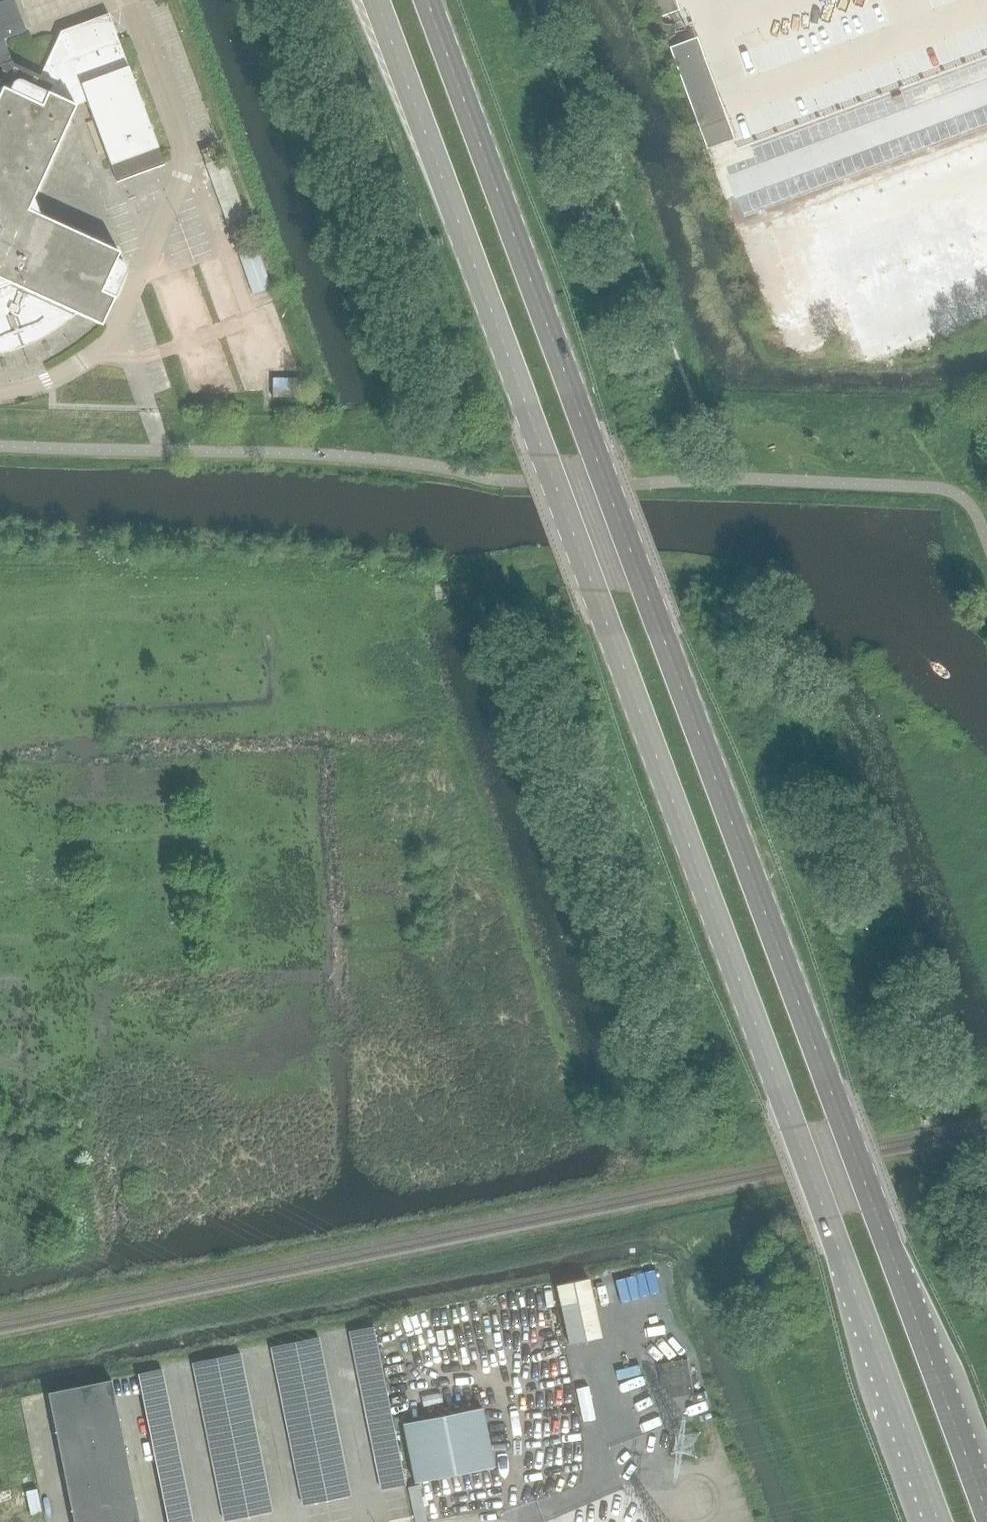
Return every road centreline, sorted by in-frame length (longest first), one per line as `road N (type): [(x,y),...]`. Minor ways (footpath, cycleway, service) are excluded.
road 1 (primary): [(376,0),(936,1521)]
road 2 (primary): [(986,1518),(428,0)]

